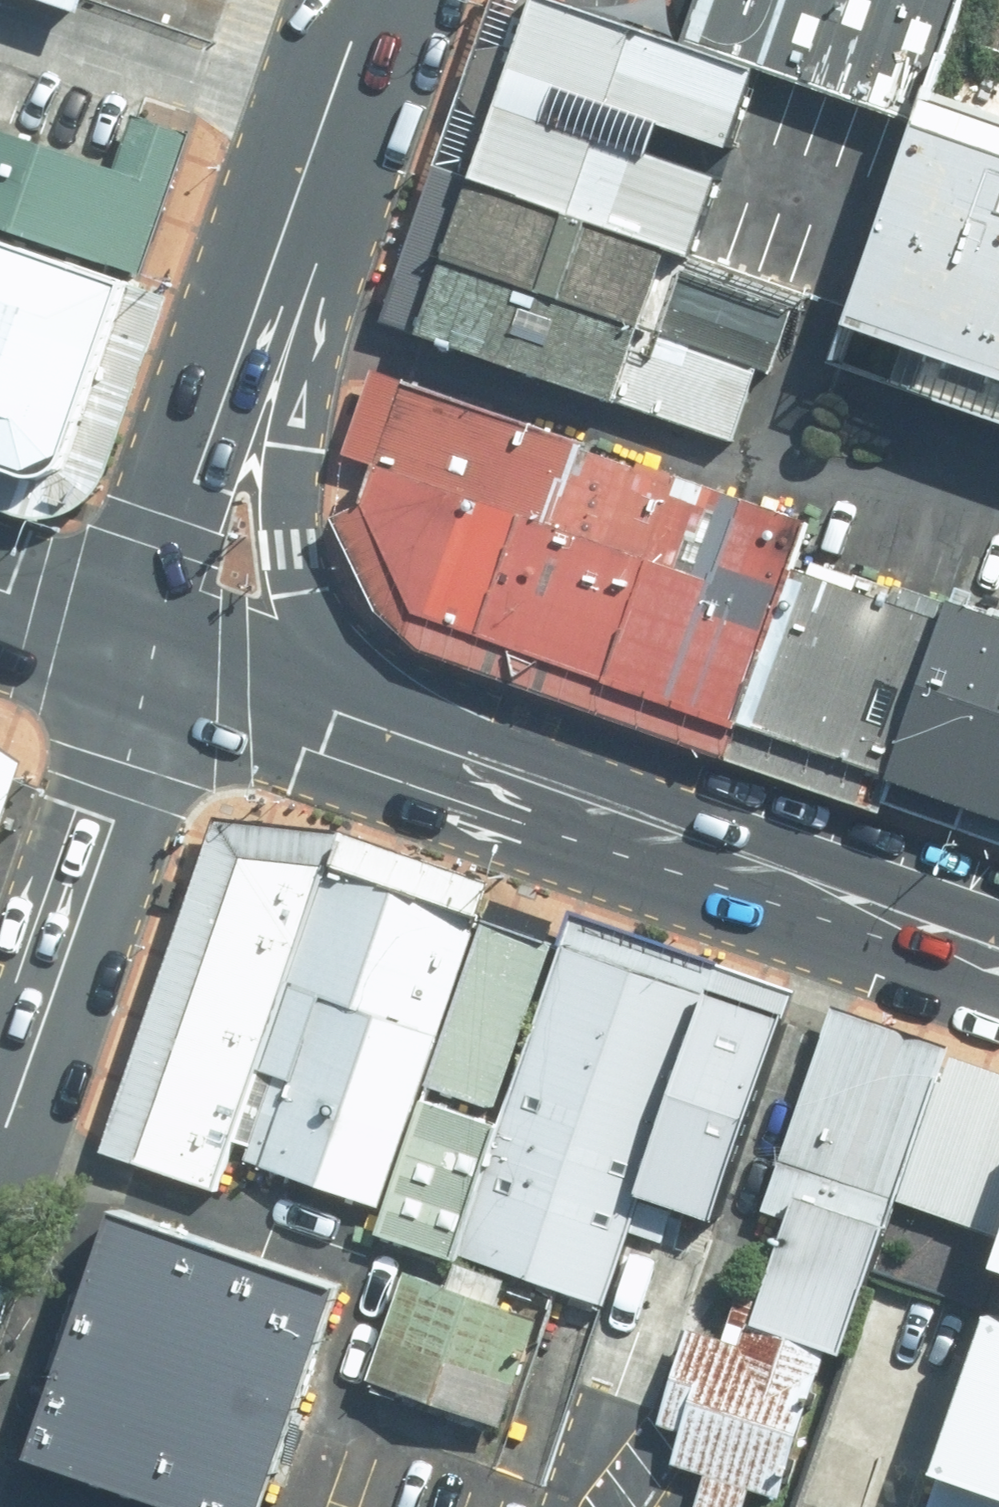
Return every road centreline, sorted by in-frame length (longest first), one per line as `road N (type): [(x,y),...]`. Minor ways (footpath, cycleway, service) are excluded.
road 1 (secondary): [(998,949),(349,725)]
road 2 (residential): [(0,1137),(159,660)]
road 3 (tertiary): [(368,0),(244,369)]
road 4 (secondary): [(244,369),(349,725)]
road 5 (tertiary): [(244,369),(159,660)]
road 6 (secondary): [(349,725),(159,660)]
road 7 (secondary): [(159,660),(0,604)]

